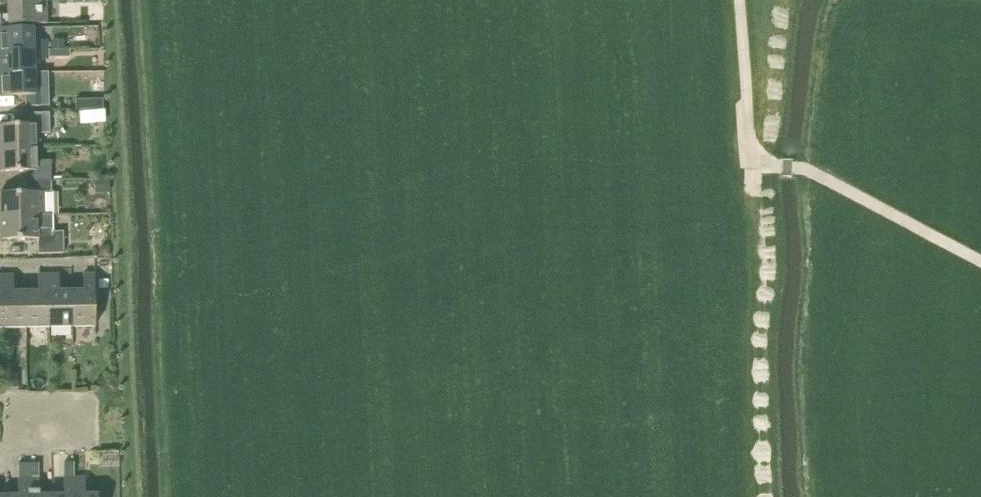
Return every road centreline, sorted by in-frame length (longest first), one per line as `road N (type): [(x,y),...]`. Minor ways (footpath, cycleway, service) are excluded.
road 1 (track): [(750,154),(802,167),(980,261)]
road 2 (track): [(738,0),(754,194)]

